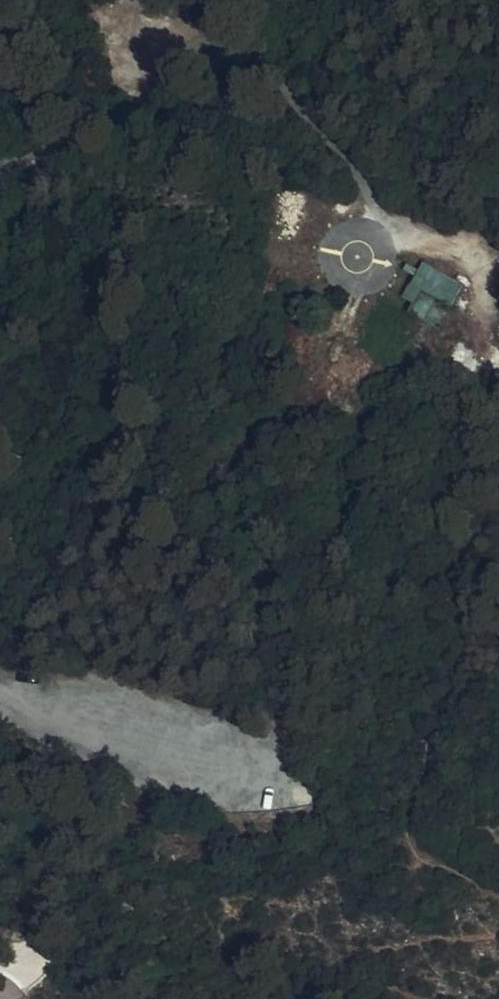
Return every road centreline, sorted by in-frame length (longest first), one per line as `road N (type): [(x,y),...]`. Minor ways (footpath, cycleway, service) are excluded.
road 1 (track): [(498,226),(476,250),(394,228),(372,214),(356,177),(265,63),(192,42),(172,48),(139,102),(1,172)]

